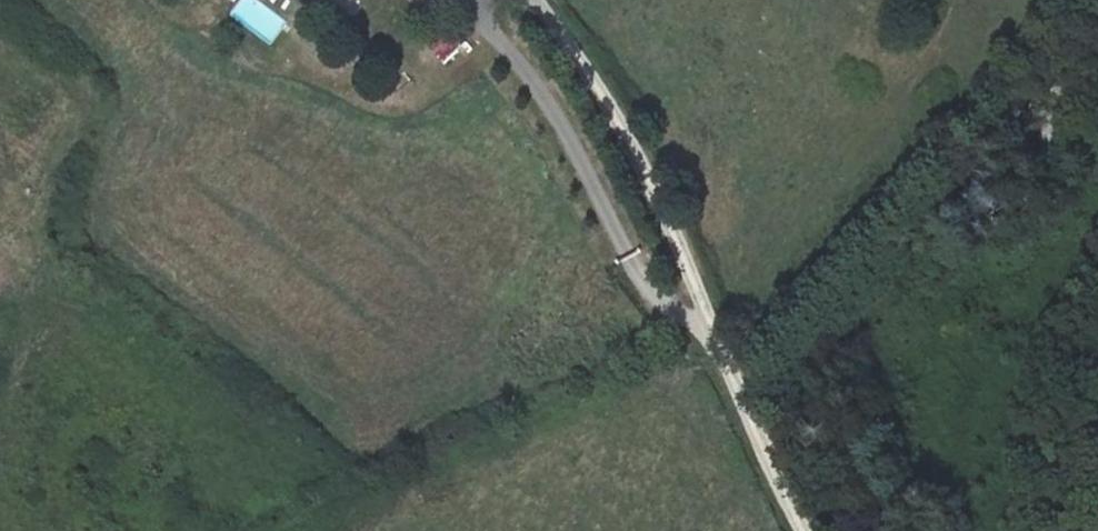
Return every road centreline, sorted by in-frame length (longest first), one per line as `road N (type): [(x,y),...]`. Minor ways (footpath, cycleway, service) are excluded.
road 1 (unclassified): [(804,530),(626,133),(542,0)]

